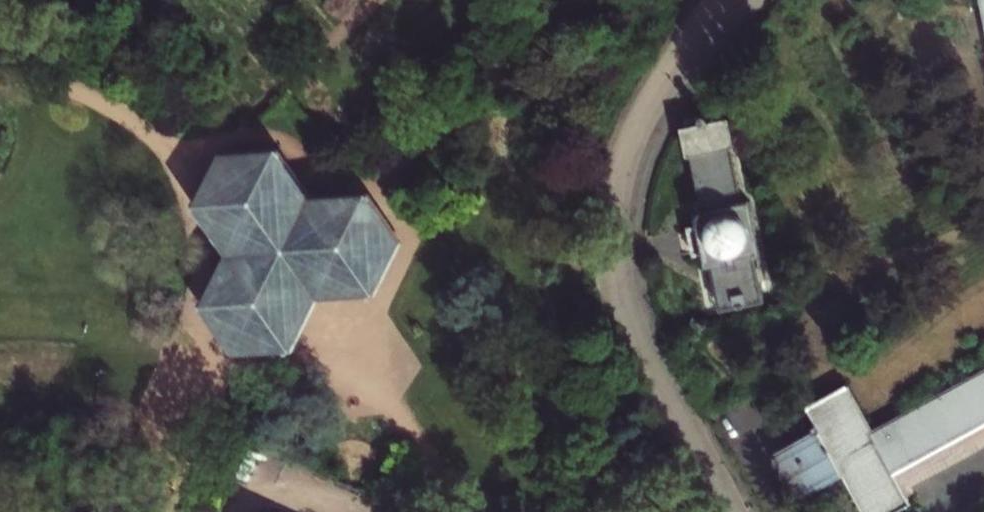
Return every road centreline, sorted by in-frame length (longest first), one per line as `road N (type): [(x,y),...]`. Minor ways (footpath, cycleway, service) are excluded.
road 1 (residential): [(735,511),(631,328),(606,223),(631,125),(730,0)]

